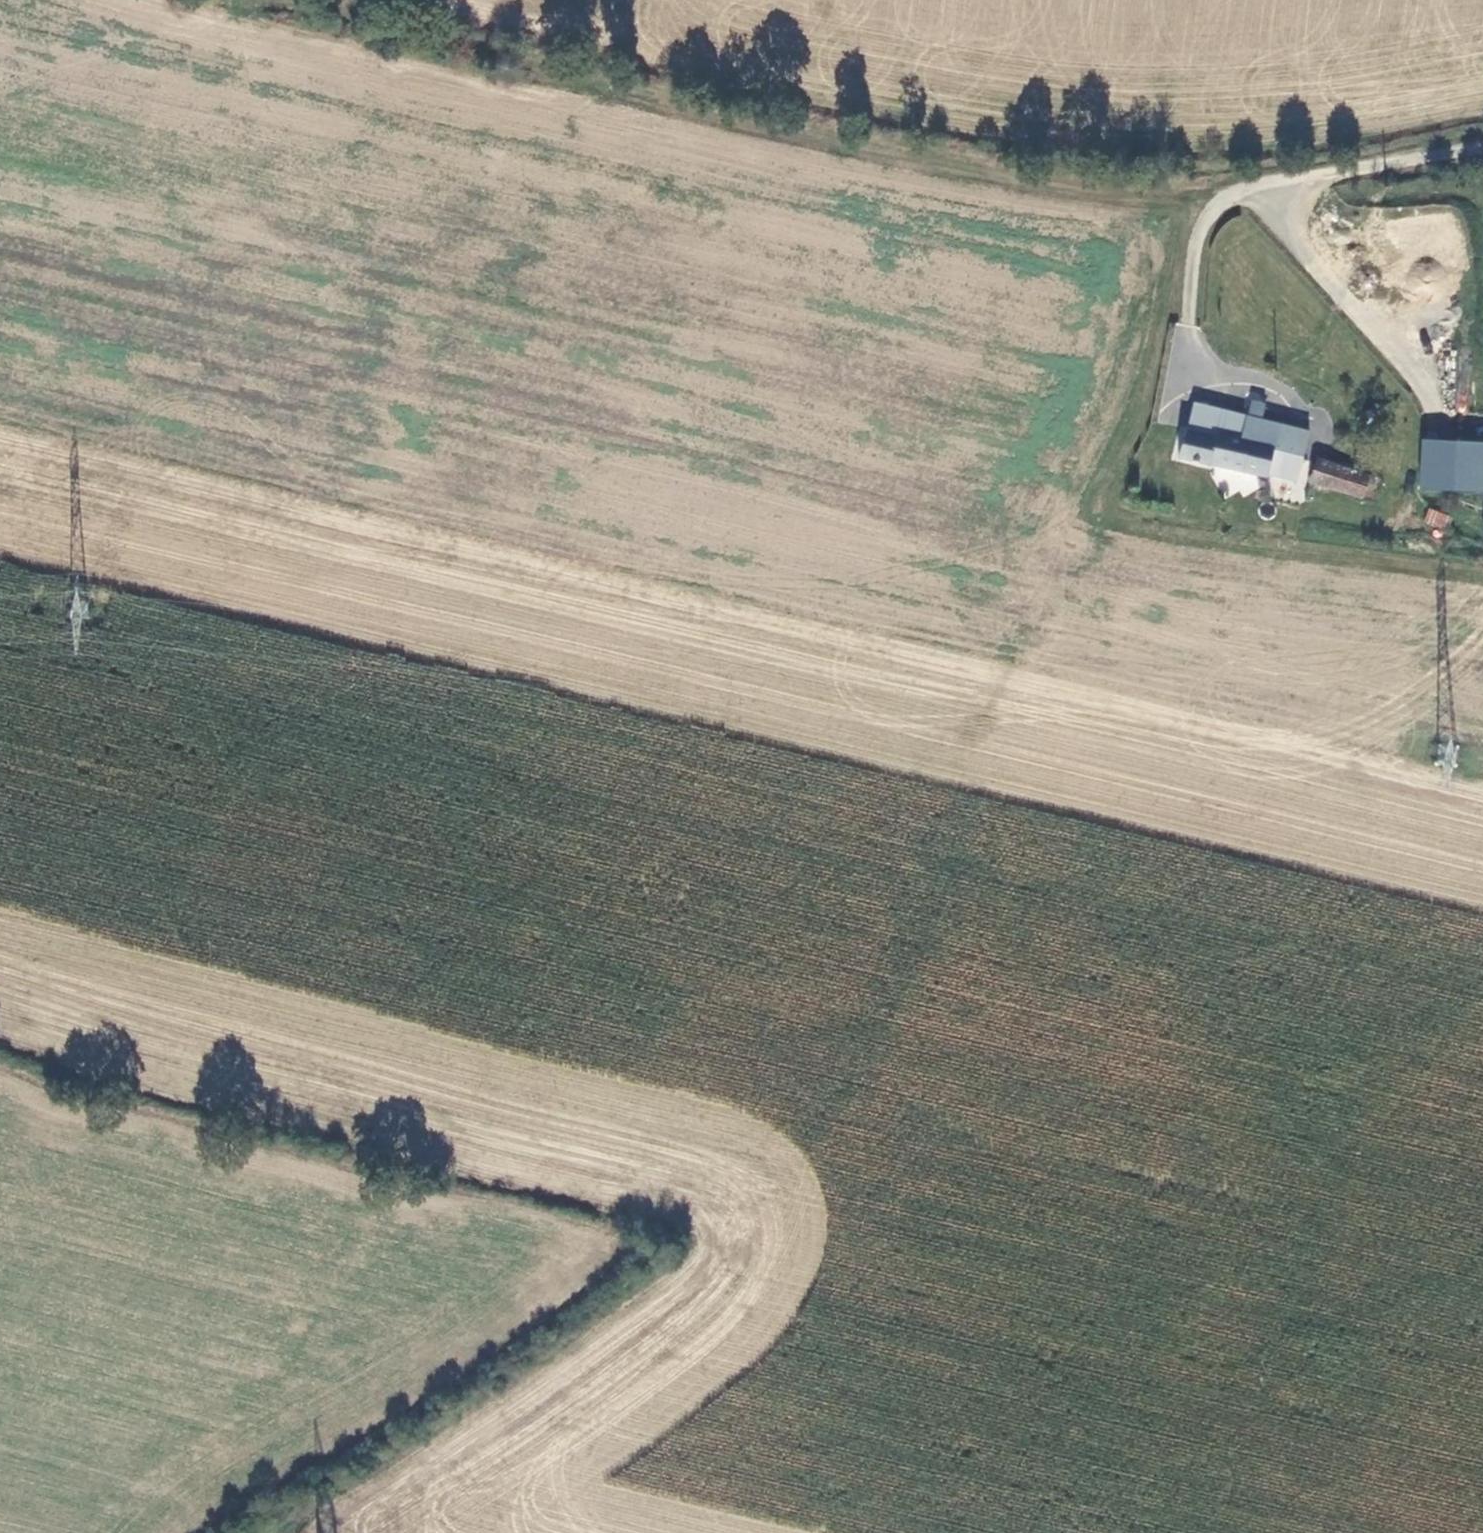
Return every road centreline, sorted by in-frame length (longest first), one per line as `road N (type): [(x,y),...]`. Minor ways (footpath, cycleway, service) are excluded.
road 1 (track): [(303,1532),(374,1504),(646,1298),(827,1137),(1035,645),(1151,452)]
road 2 (unclassified): [(1482,150),(1239,190),(1205,213),(1151,452)]

